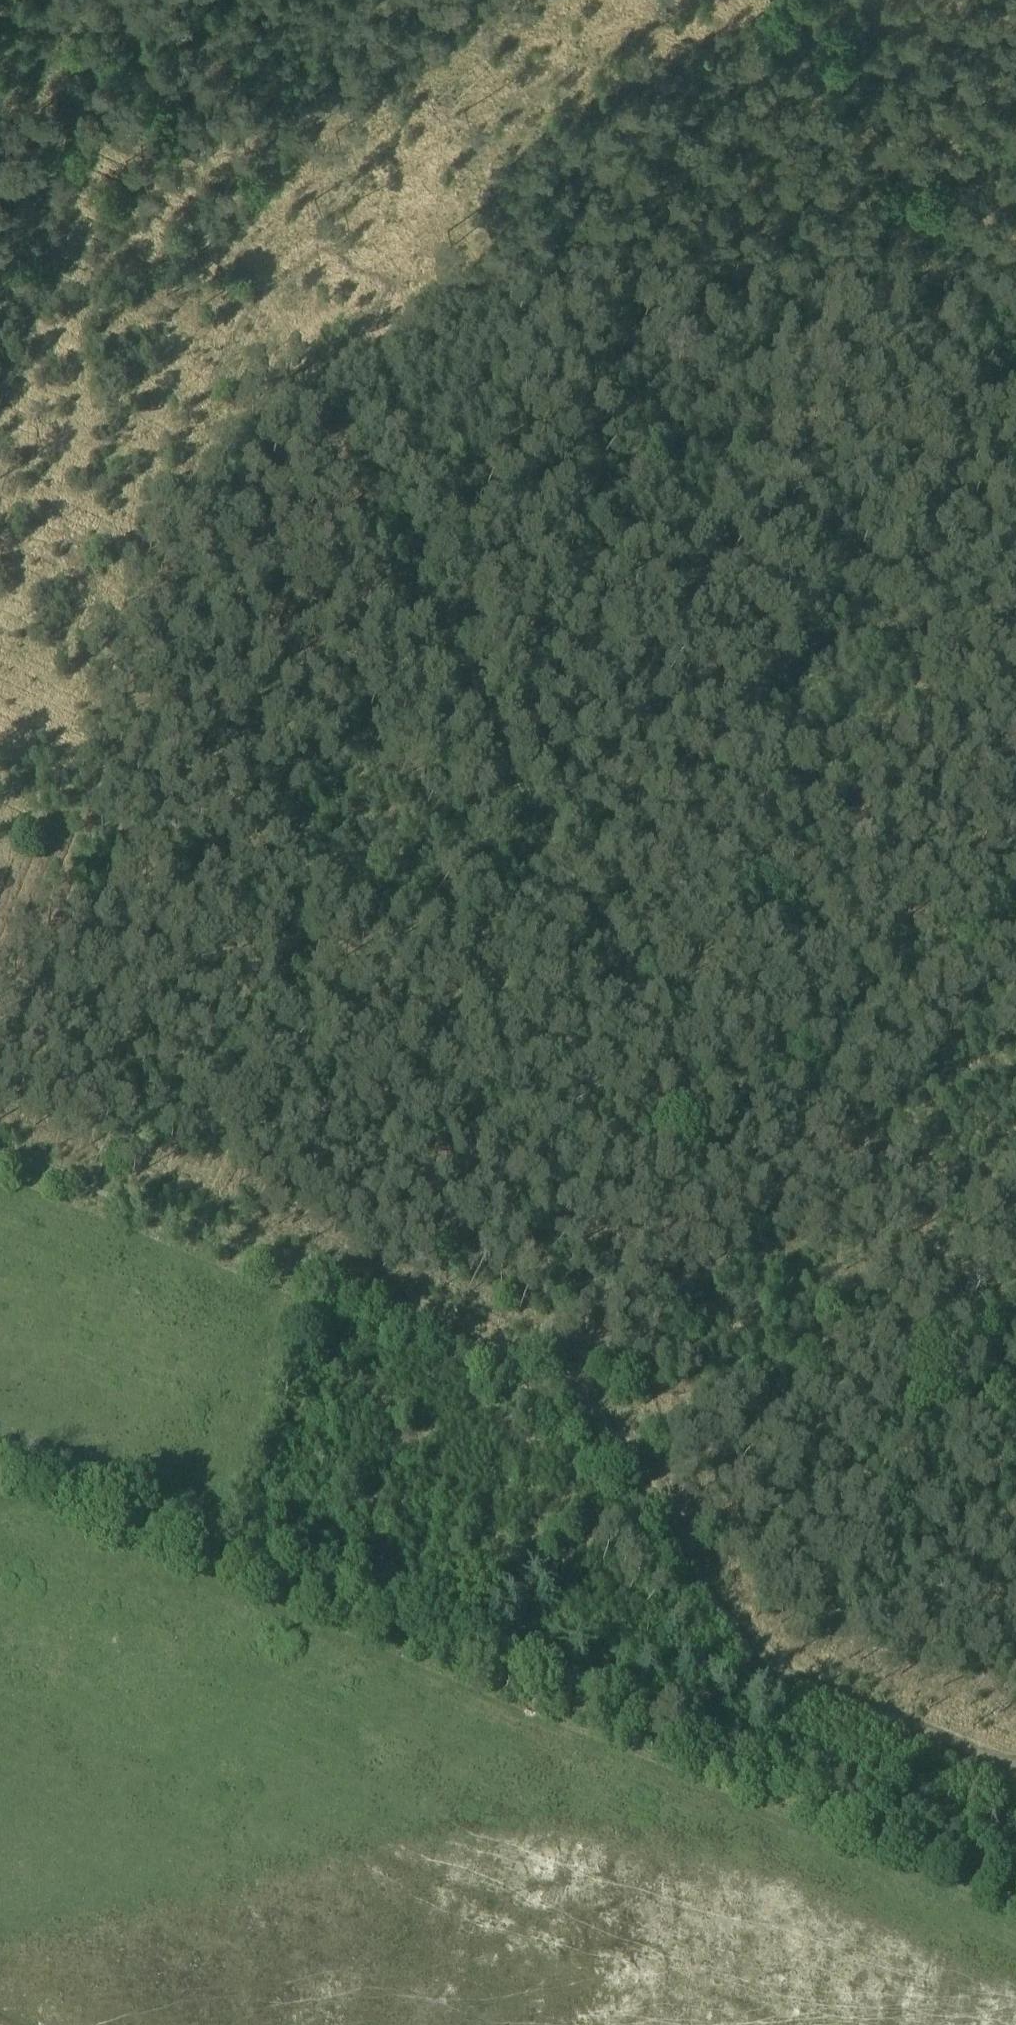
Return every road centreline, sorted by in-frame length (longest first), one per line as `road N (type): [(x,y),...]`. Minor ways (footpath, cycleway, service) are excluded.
road 1 (track): [(1015,1885),(426,1641)]
road 2 (track): [(426,1641),(0,1466)]

